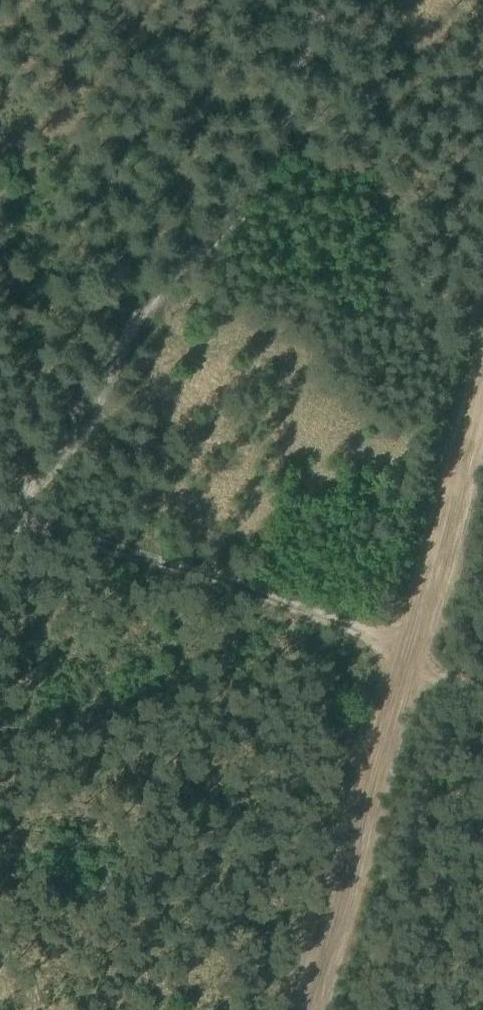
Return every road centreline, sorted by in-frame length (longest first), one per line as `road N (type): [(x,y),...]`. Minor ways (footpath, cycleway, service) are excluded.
road 1 (track): [(309,1009),(482,387)]

